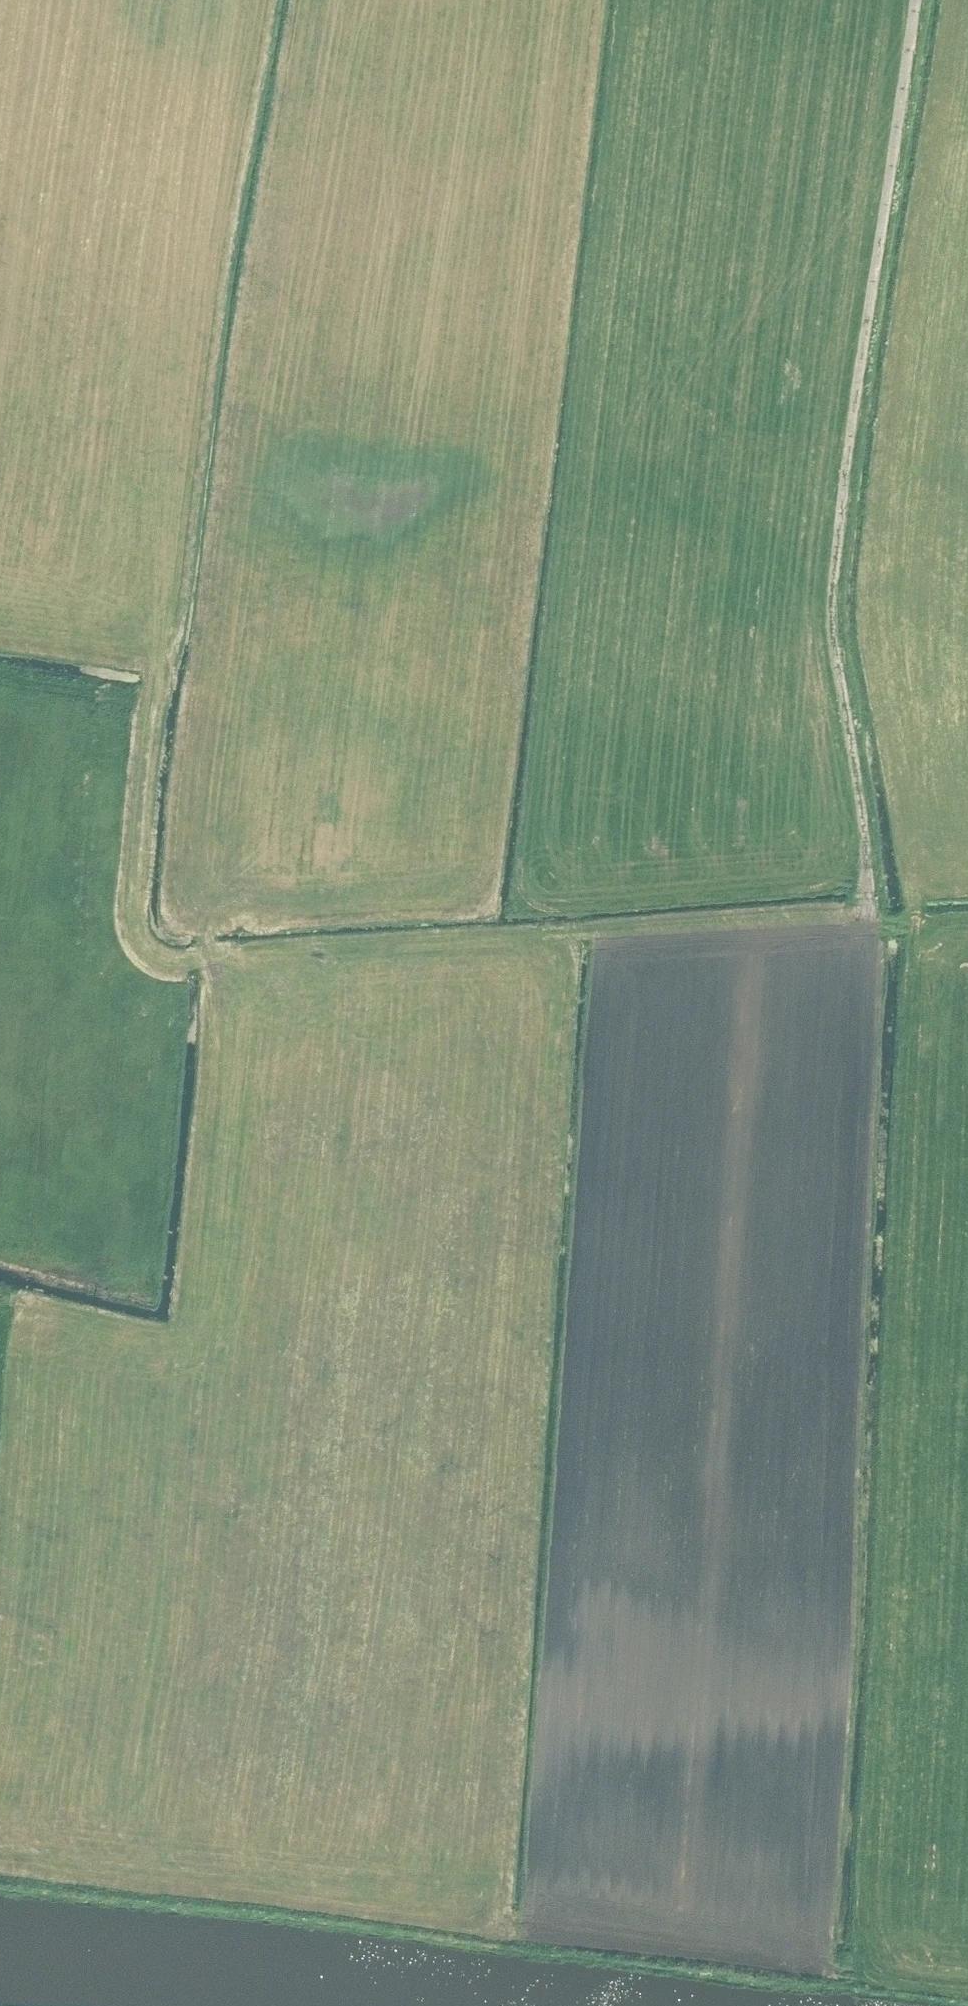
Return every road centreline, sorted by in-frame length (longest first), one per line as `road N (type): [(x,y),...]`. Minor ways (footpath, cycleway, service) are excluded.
road 1 (track): [(916,0),(831,602),(864,835),(867,915)]

